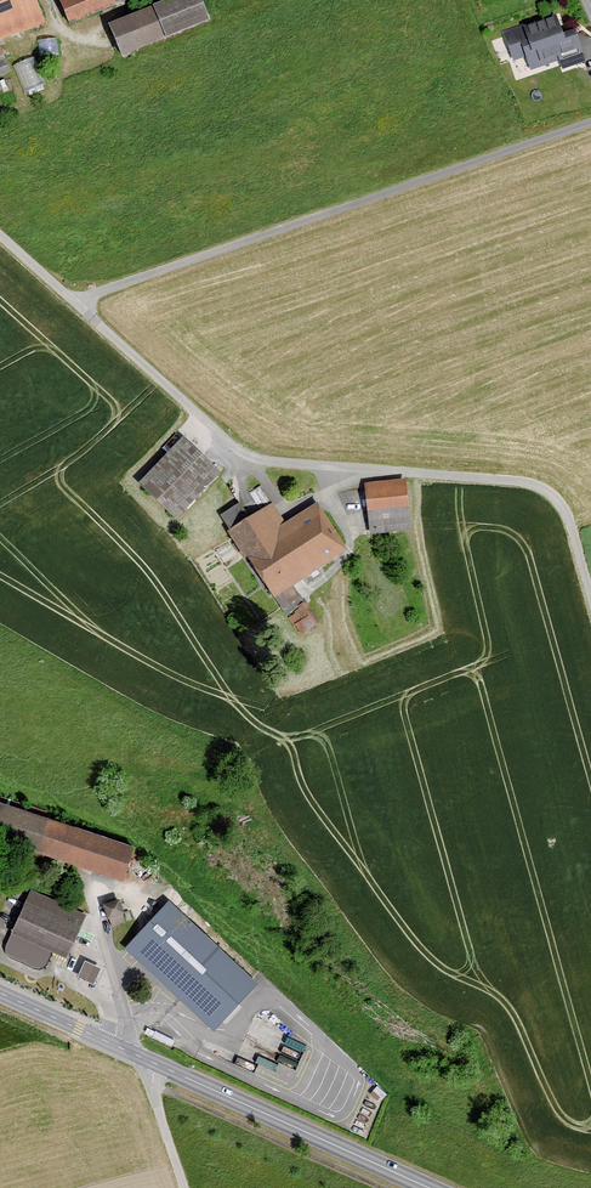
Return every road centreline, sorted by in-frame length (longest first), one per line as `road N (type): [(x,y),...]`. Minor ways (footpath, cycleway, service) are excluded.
road 1 (unclassified): [(590,601),(554,496),(524,482),(246,453),(76,300)]
road 2 (unclassified): [(76,300),(590,121)]
road 3 (secondary): [(0,994),(430,1187)]
road 4 (track): [(152,1086),(381,1187)]
road 5 (track): [(184,1187),(152,1089),(154,1063)]

